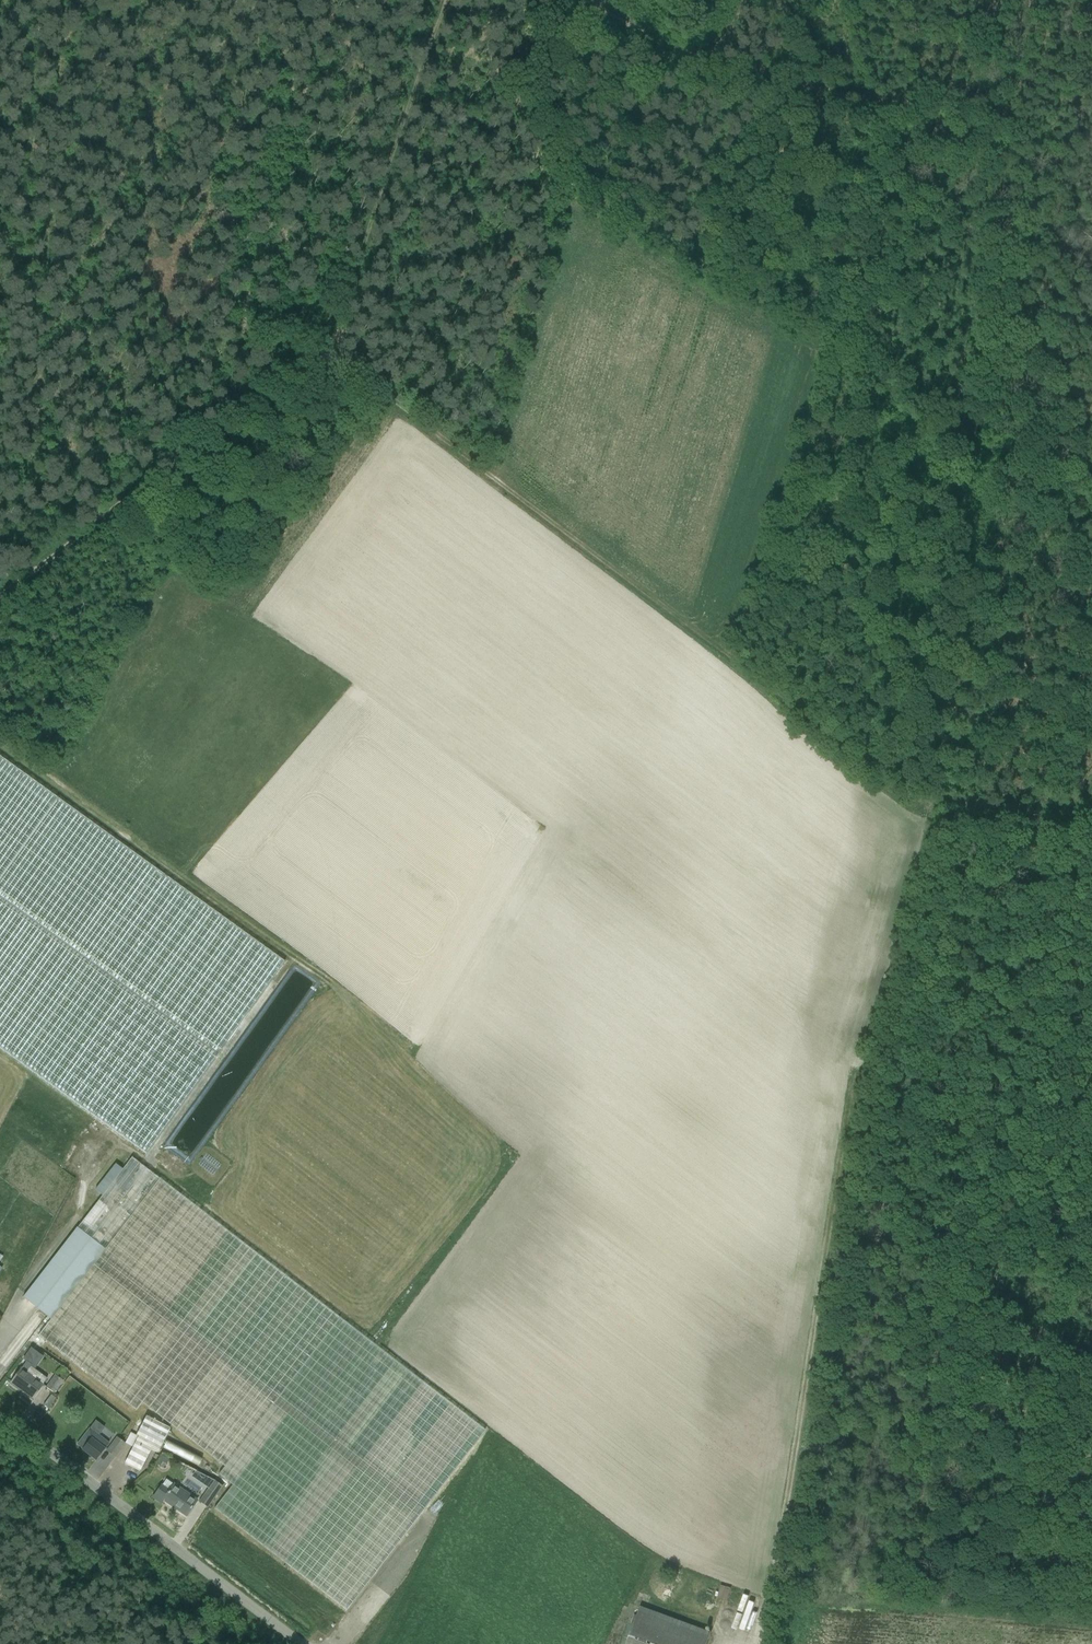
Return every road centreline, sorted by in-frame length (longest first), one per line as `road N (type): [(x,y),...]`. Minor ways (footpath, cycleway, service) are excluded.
road 1 (track): [(1091,805),(910,794),(349,368),(315,357)]
road 2 (track): [(0,596),(315,357),(346,297),(447,0)]
road 3 (tertiary): [(306,1643),(0,1416)]
road 4 (track): [(0,740),(299,960)]
road 5 (track): [(586,0),(680,53),(703,54),(732,29)]

